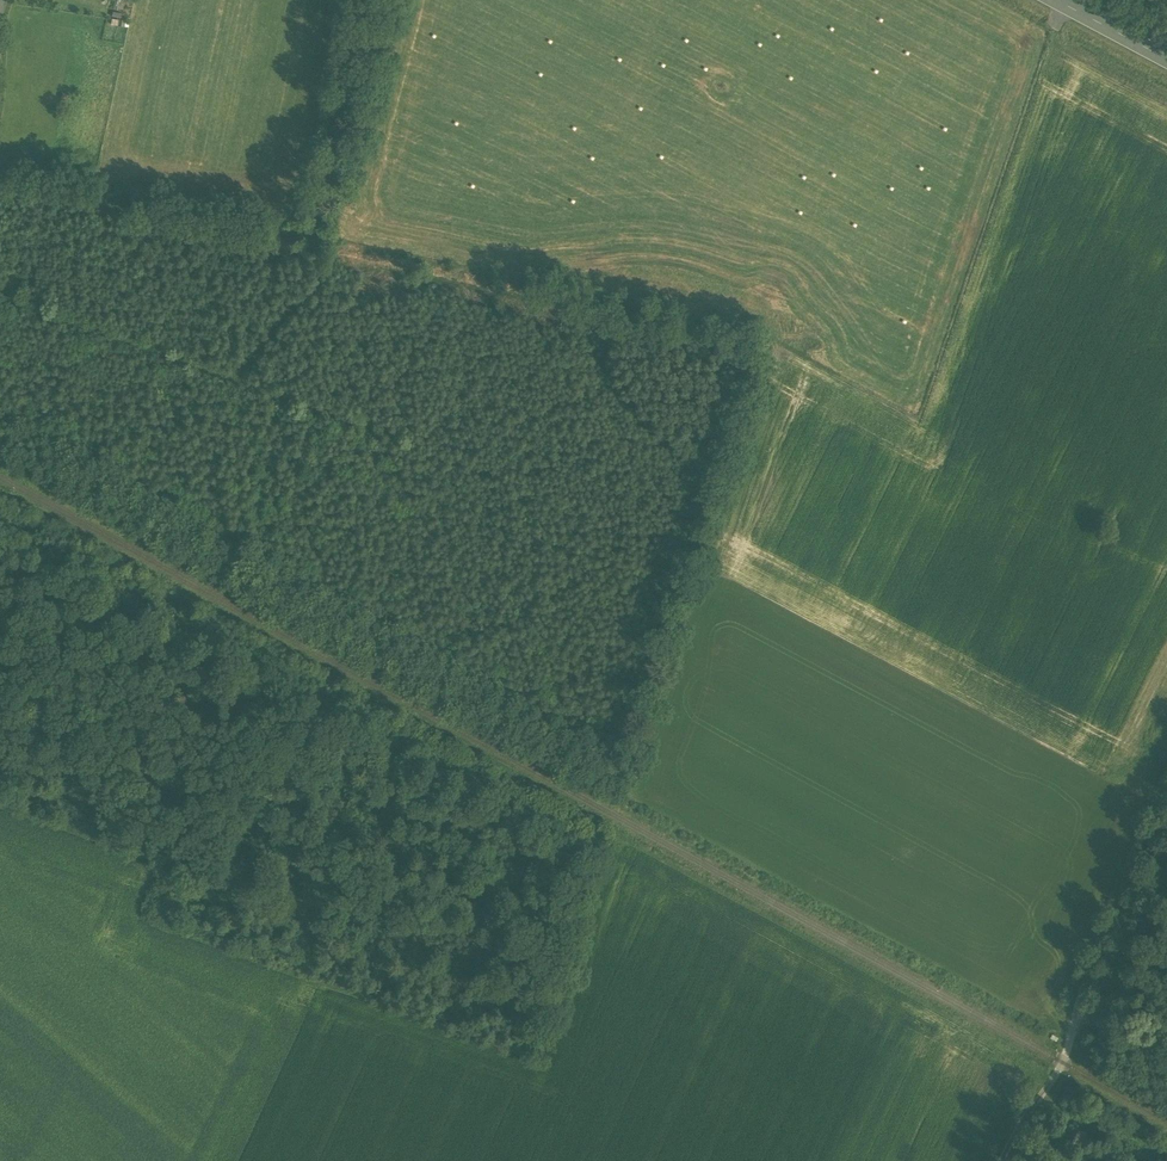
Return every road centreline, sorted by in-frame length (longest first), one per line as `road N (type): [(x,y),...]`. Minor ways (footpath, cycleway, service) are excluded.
road 1 (track): [(1166,820),(1076,1016),(1064,1063),(1003,1160)]
road 2 (track): [(1166,1160),(1047,1095)]
road 3 (secondary): [(1055,0),(1166,60)]

